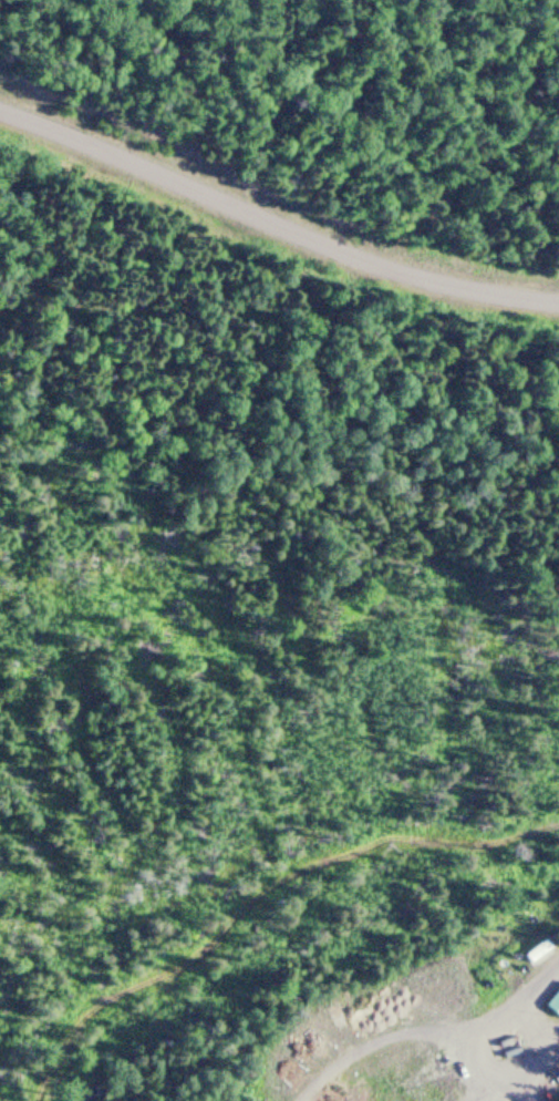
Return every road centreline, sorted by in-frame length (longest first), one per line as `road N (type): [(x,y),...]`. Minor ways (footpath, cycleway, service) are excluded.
road 1 (residential): [(558,304),(468,290),(301,235),(0,110)]

